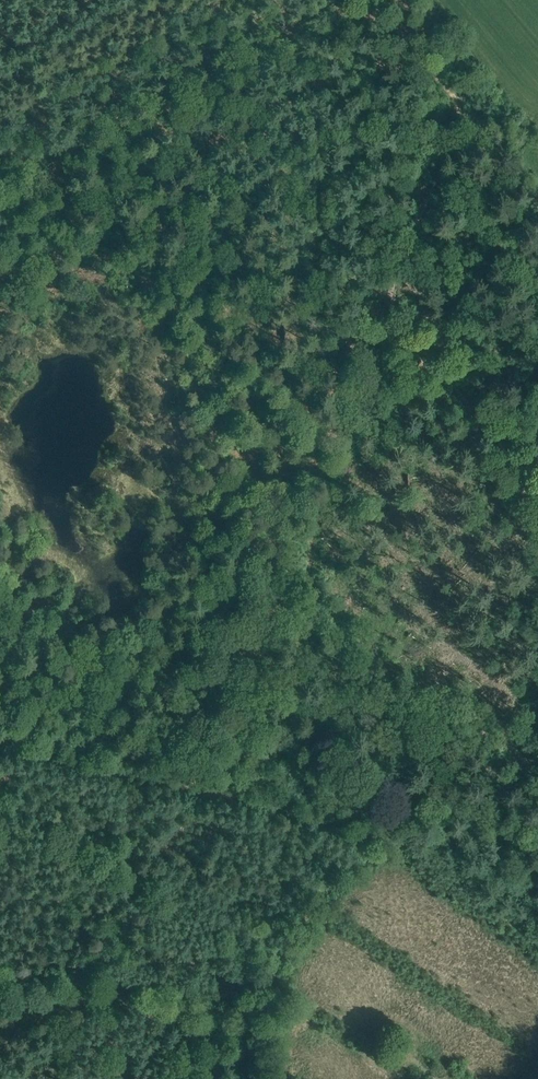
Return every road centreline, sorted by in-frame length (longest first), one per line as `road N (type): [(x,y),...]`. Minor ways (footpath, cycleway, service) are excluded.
road 1 (track): [(537,483),(380,297),(440,96),(359,0)]
road 2 (track): [(380,297),(324,479),(255,806)]
road 3 (track): [(0,744),(380,836)]

